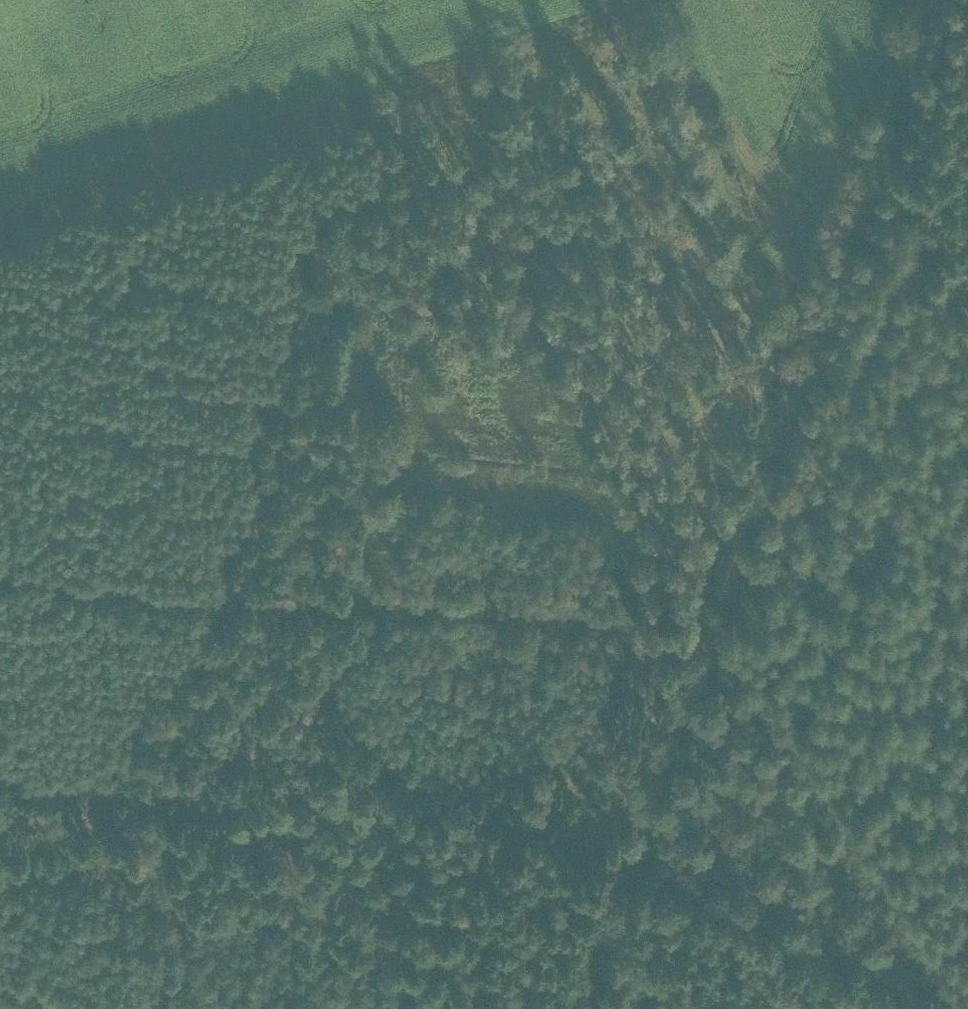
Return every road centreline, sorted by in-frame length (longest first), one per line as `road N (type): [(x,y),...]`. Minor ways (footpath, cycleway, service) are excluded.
road 1 (track): [(967,293),(872,145),(704,623),(0,586)]

